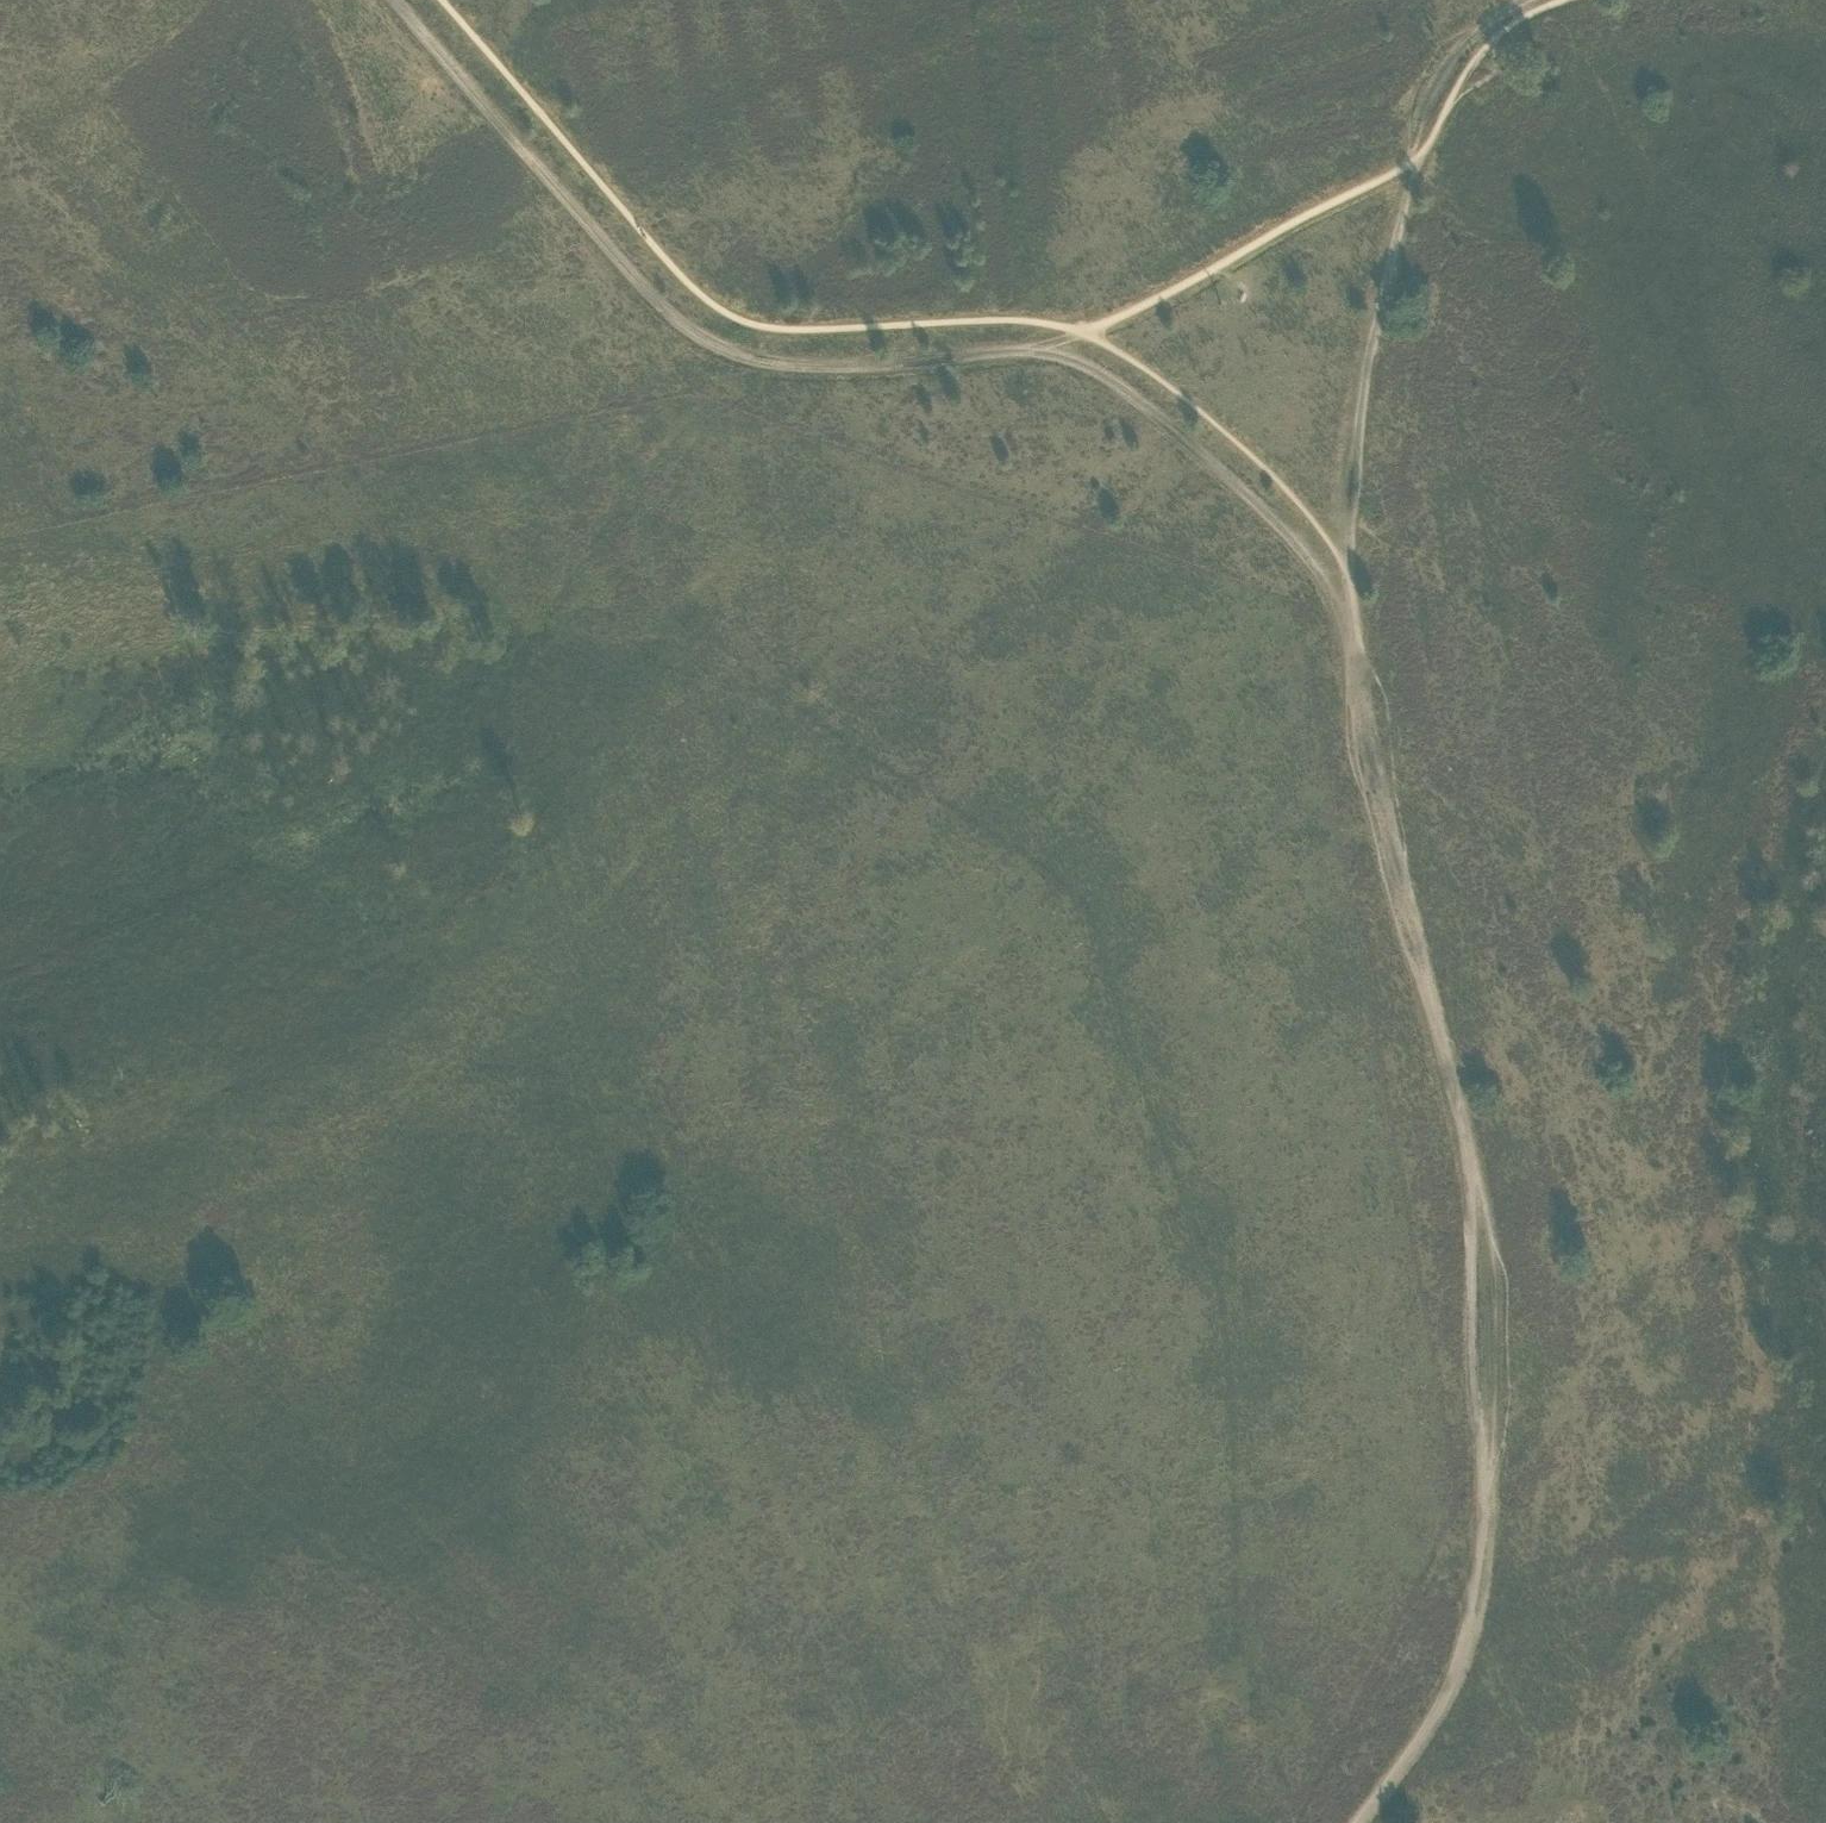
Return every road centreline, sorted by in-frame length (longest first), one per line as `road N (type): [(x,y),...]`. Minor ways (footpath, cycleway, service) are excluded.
road 1 (track): [(1349,573),(1384,812),(1475,1201),(1489,1545),(1465,1666),(1361,1822)]
road 2 (track): [(391,0),(675,322),(717,345),(773,362),(838,368),(1036,349)]
road 3 (track): [(1419,156),(1352,423),(1349,573)]
road 4 (track): [(1036,349),(1117,383),(1187,439),(1284,532),(1353,615)]
road 5 (track): [(1419,156),(1460,62),(1491,26),(1534,0)]

